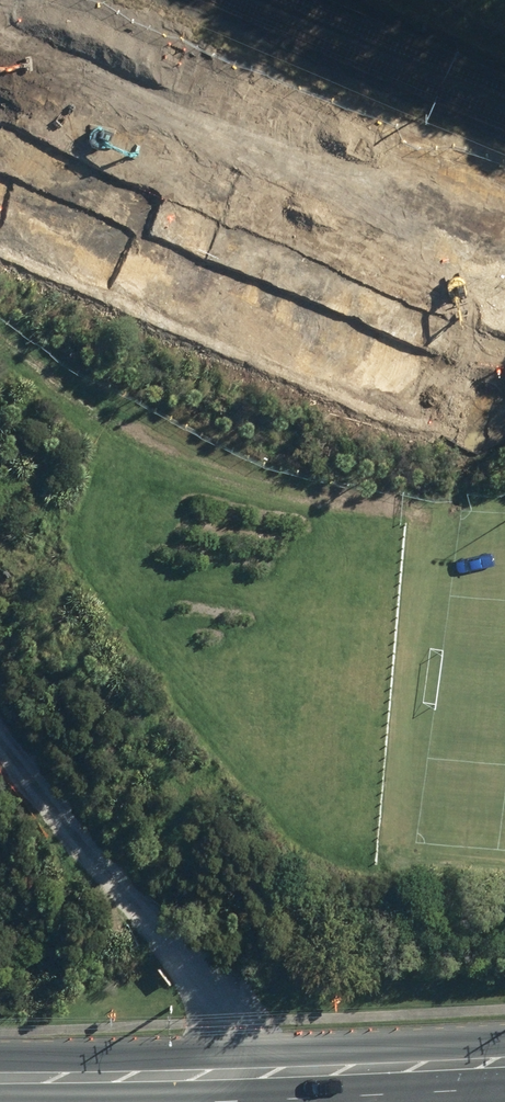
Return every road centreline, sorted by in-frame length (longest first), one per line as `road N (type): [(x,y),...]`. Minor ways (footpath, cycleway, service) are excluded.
road 1 (secondary): [(504,1067),(0,1078)]
road 2 (track): [(504,188),(41,0)]
road 3 (track): [(407,507),(293,493),(209,463),(121,420),(0,331)]
road 4 (track): [(222,1073),(210,999),(0,739)]

